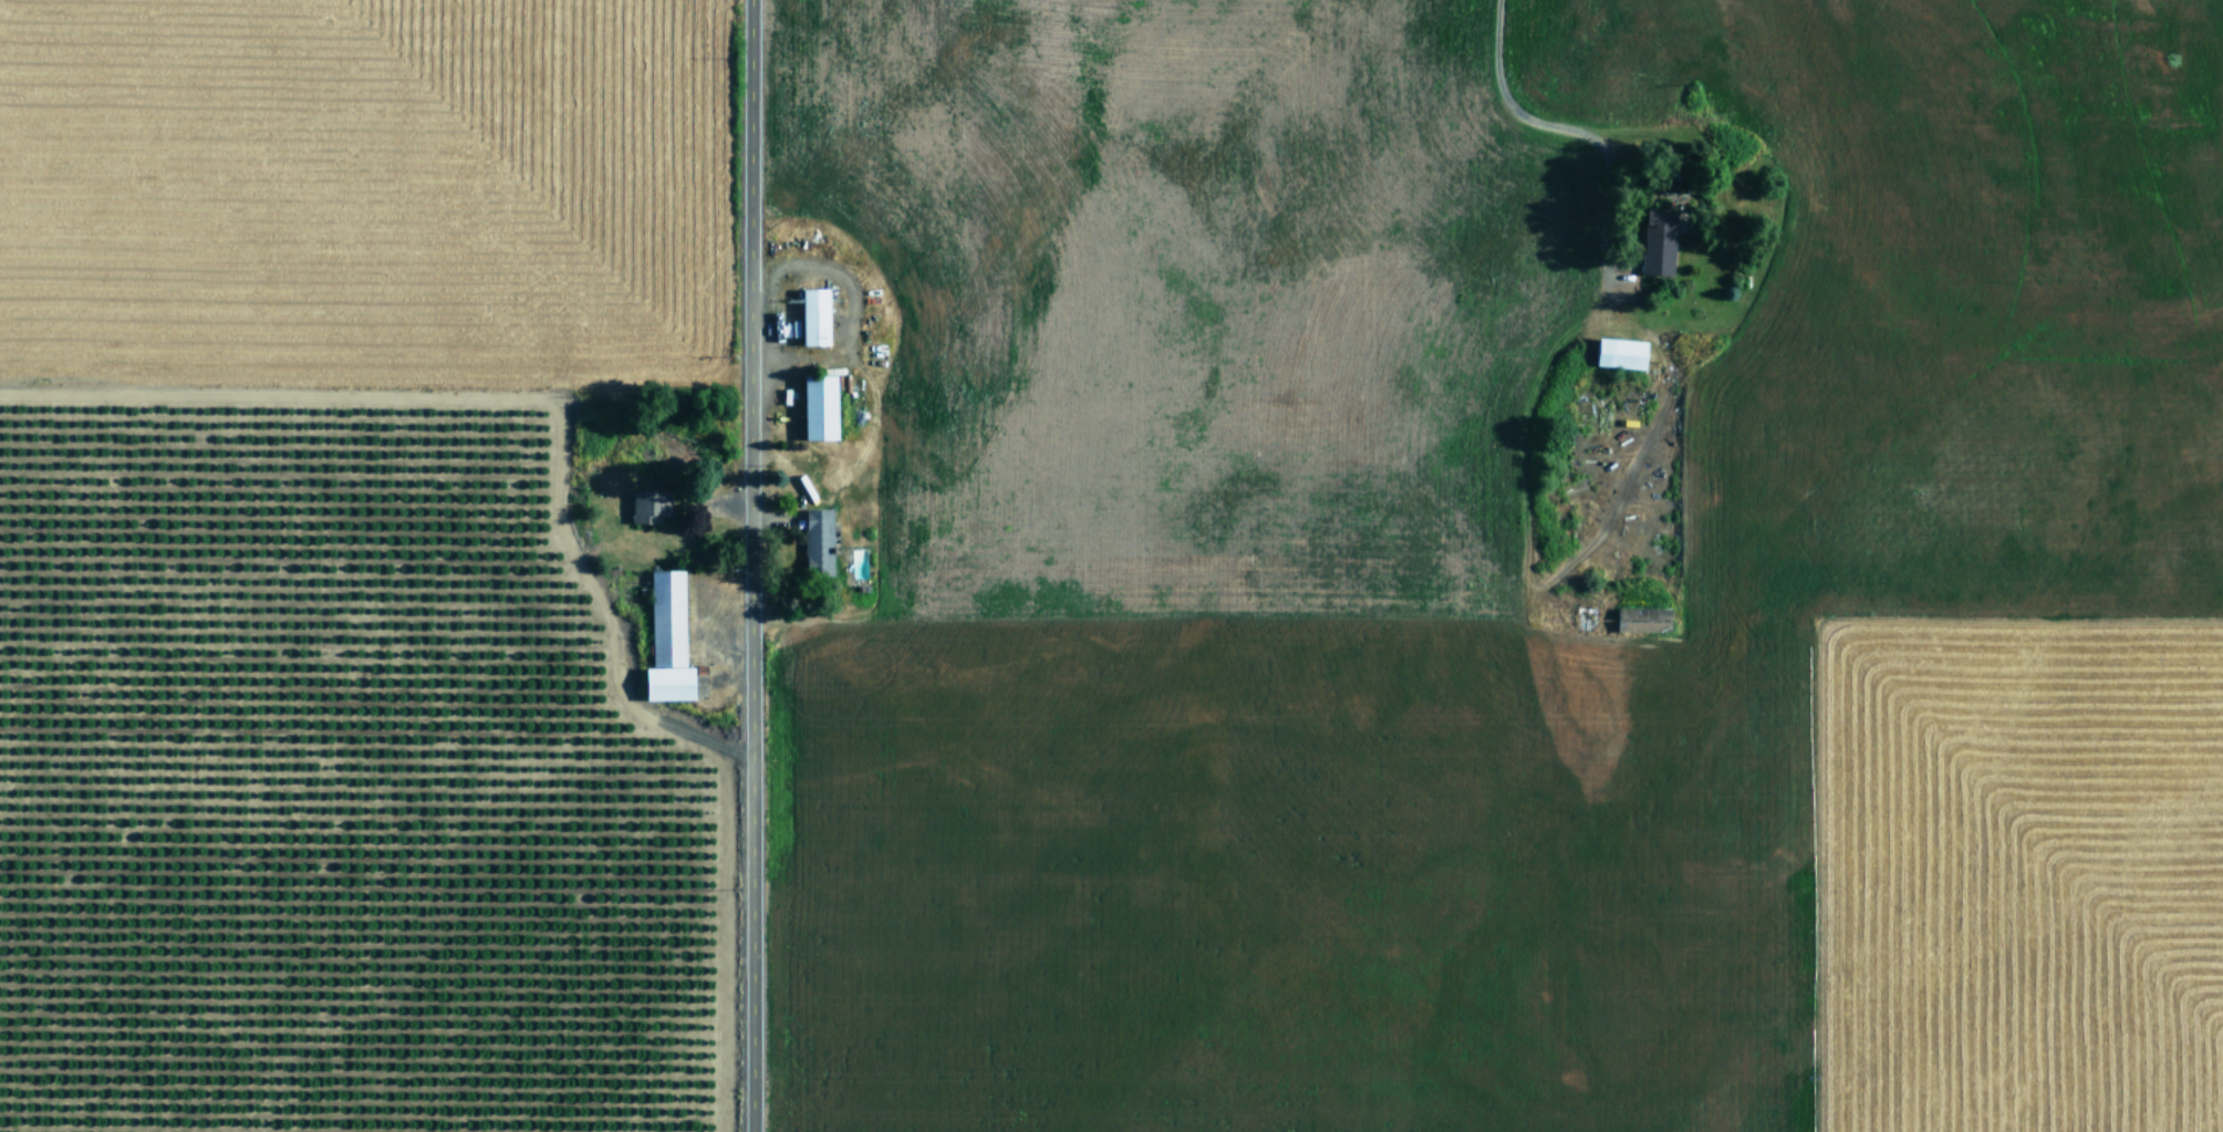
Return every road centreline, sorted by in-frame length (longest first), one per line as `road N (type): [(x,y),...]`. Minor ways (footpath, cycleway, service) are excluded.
road 1 (residential): [(754,1131),(752,0)]
road 2 (residential): [(1528,0),(1542,116),(1585,160),(1803,160)]

